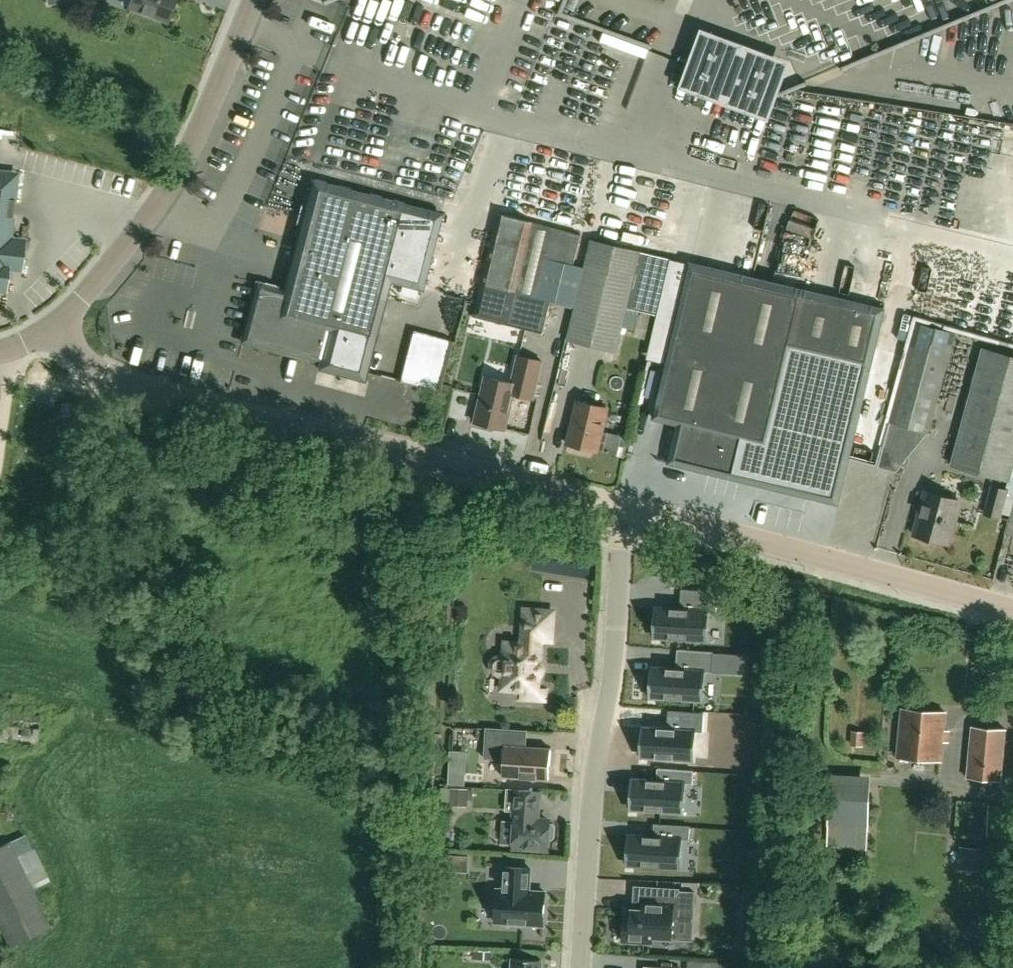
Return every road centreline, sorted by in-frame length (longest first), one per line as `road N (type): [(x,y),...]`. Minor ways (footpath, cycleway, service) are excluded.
road 1 (residential): [(621,517),(152,391),(91,370),(56,336)]
road 2 (residential): [(578,967),(591,775),(610,695),(621,517)]
road 3 (residential): [(1012,623),(621,517)]
road 4 (tertiary): [(56,336),(148,227),(254,0)]

